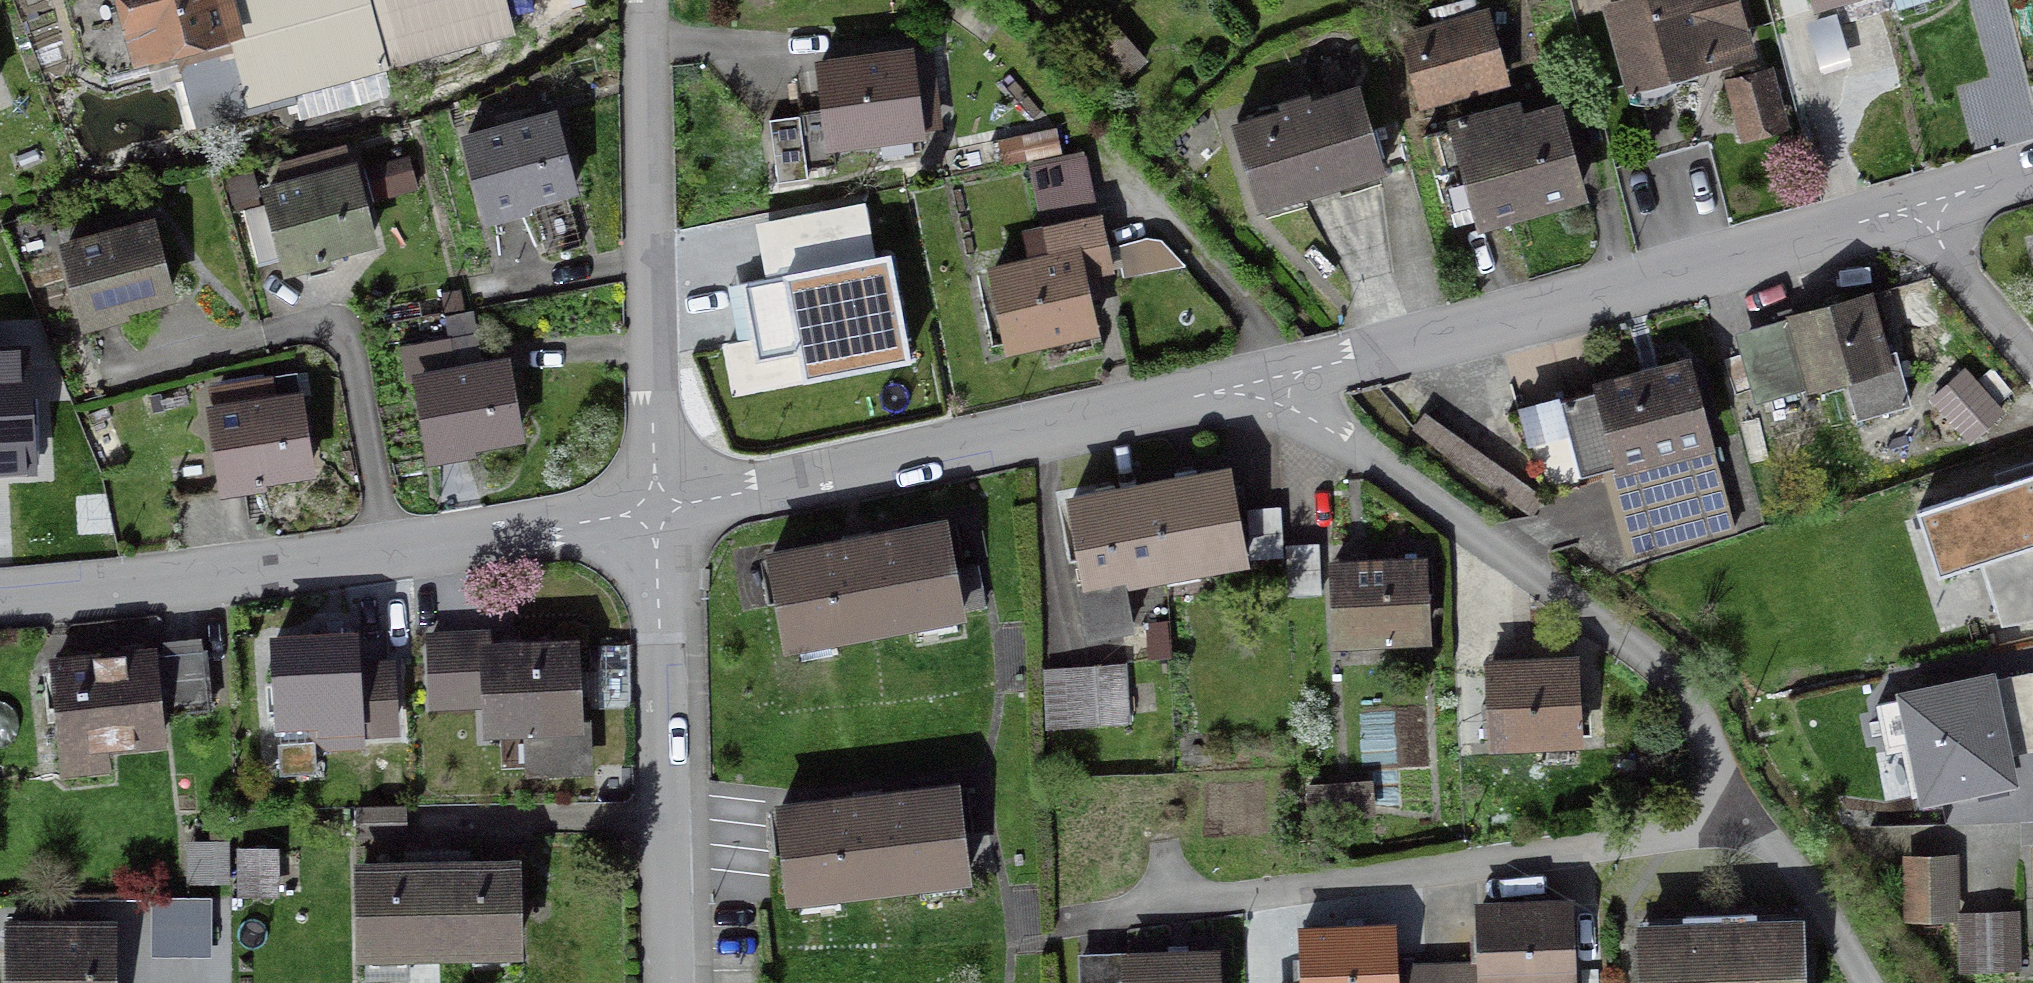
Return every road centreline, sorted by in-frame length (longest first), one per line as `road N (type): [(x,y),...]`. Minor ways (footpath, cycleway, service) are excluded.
road 1 (residential): [(1060,924),(1689,836),(1743,817)]
road 2 (residential): [(1920,207),(1279,378)]
road 3 (residential): [(653,509),(284,565),(0,596)]
road 4 (residential): [(1743,817),(1692,705),(1664,668),(1297,409),(1279,378)]
road 5 (residential): [(1279,378),(653,509)]
road 6 (residential): [(653,509),(641,0)]
road 7 (residential): [(969,11),(1248,316),(1279,378)]
road 8 (residential): [(664,982),(653,509)]
road 9 (residential): [(1867,982),(1814,894),(1743,817)]
road 10 (residential): [(2032,361),(1952,270),(1920,207)]

